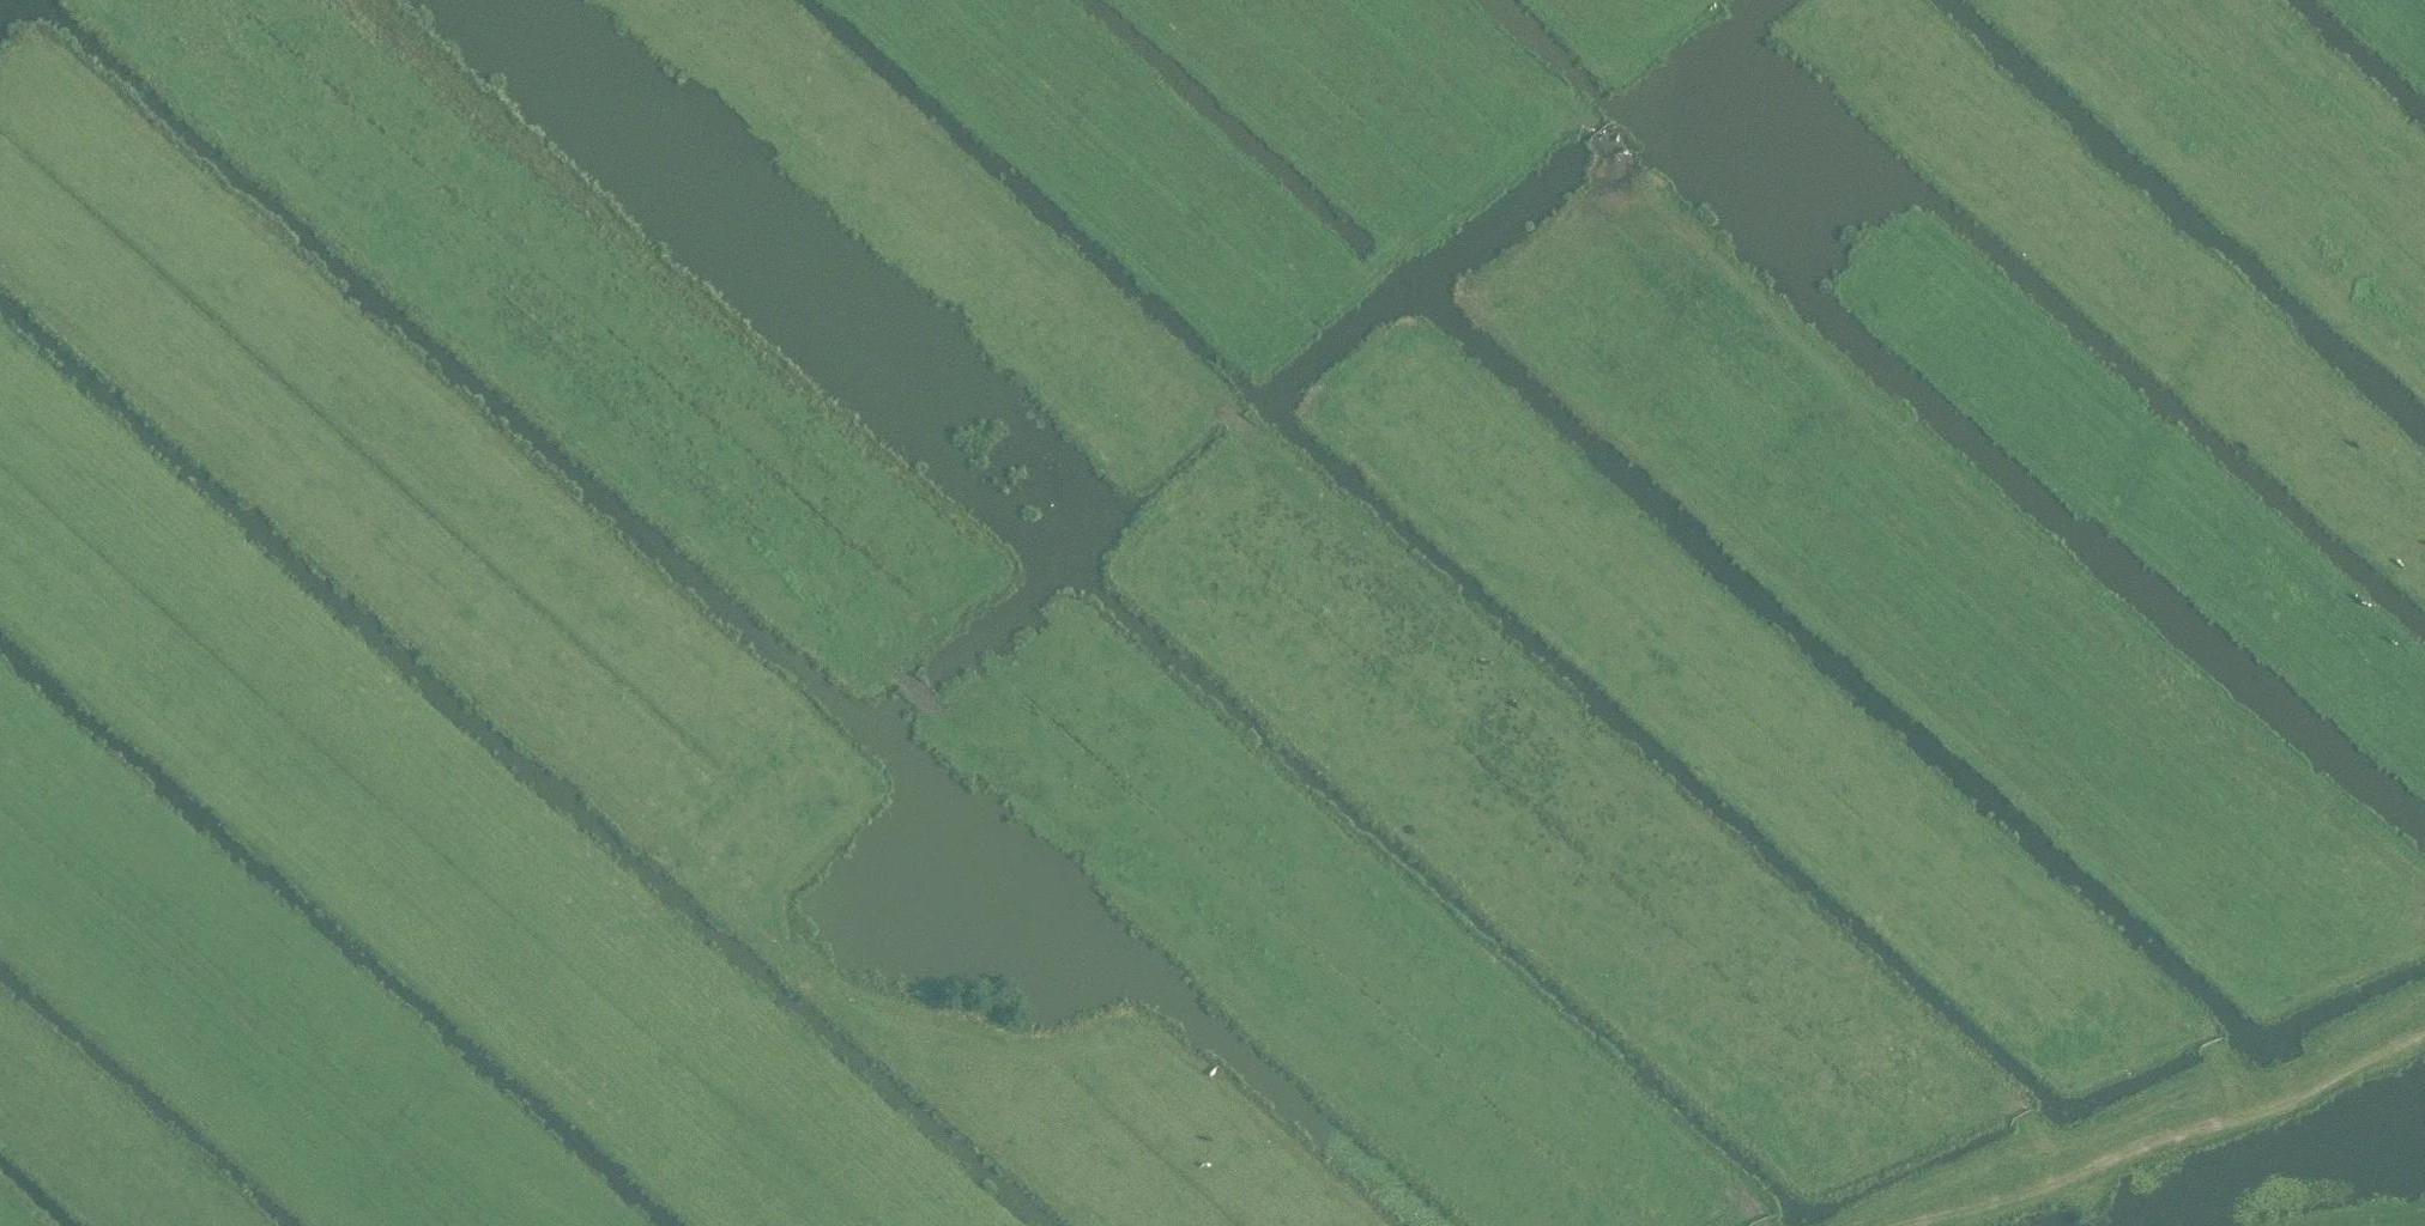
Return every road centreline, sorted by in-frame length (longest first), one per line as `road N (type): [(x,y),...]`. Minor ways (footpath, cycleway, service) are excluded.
road 1 (track): [(2424,1031),(2271,1108),(1884,1225)]
road 2 (track): [(2067,1174),(2026,1116),(1836,957)]

